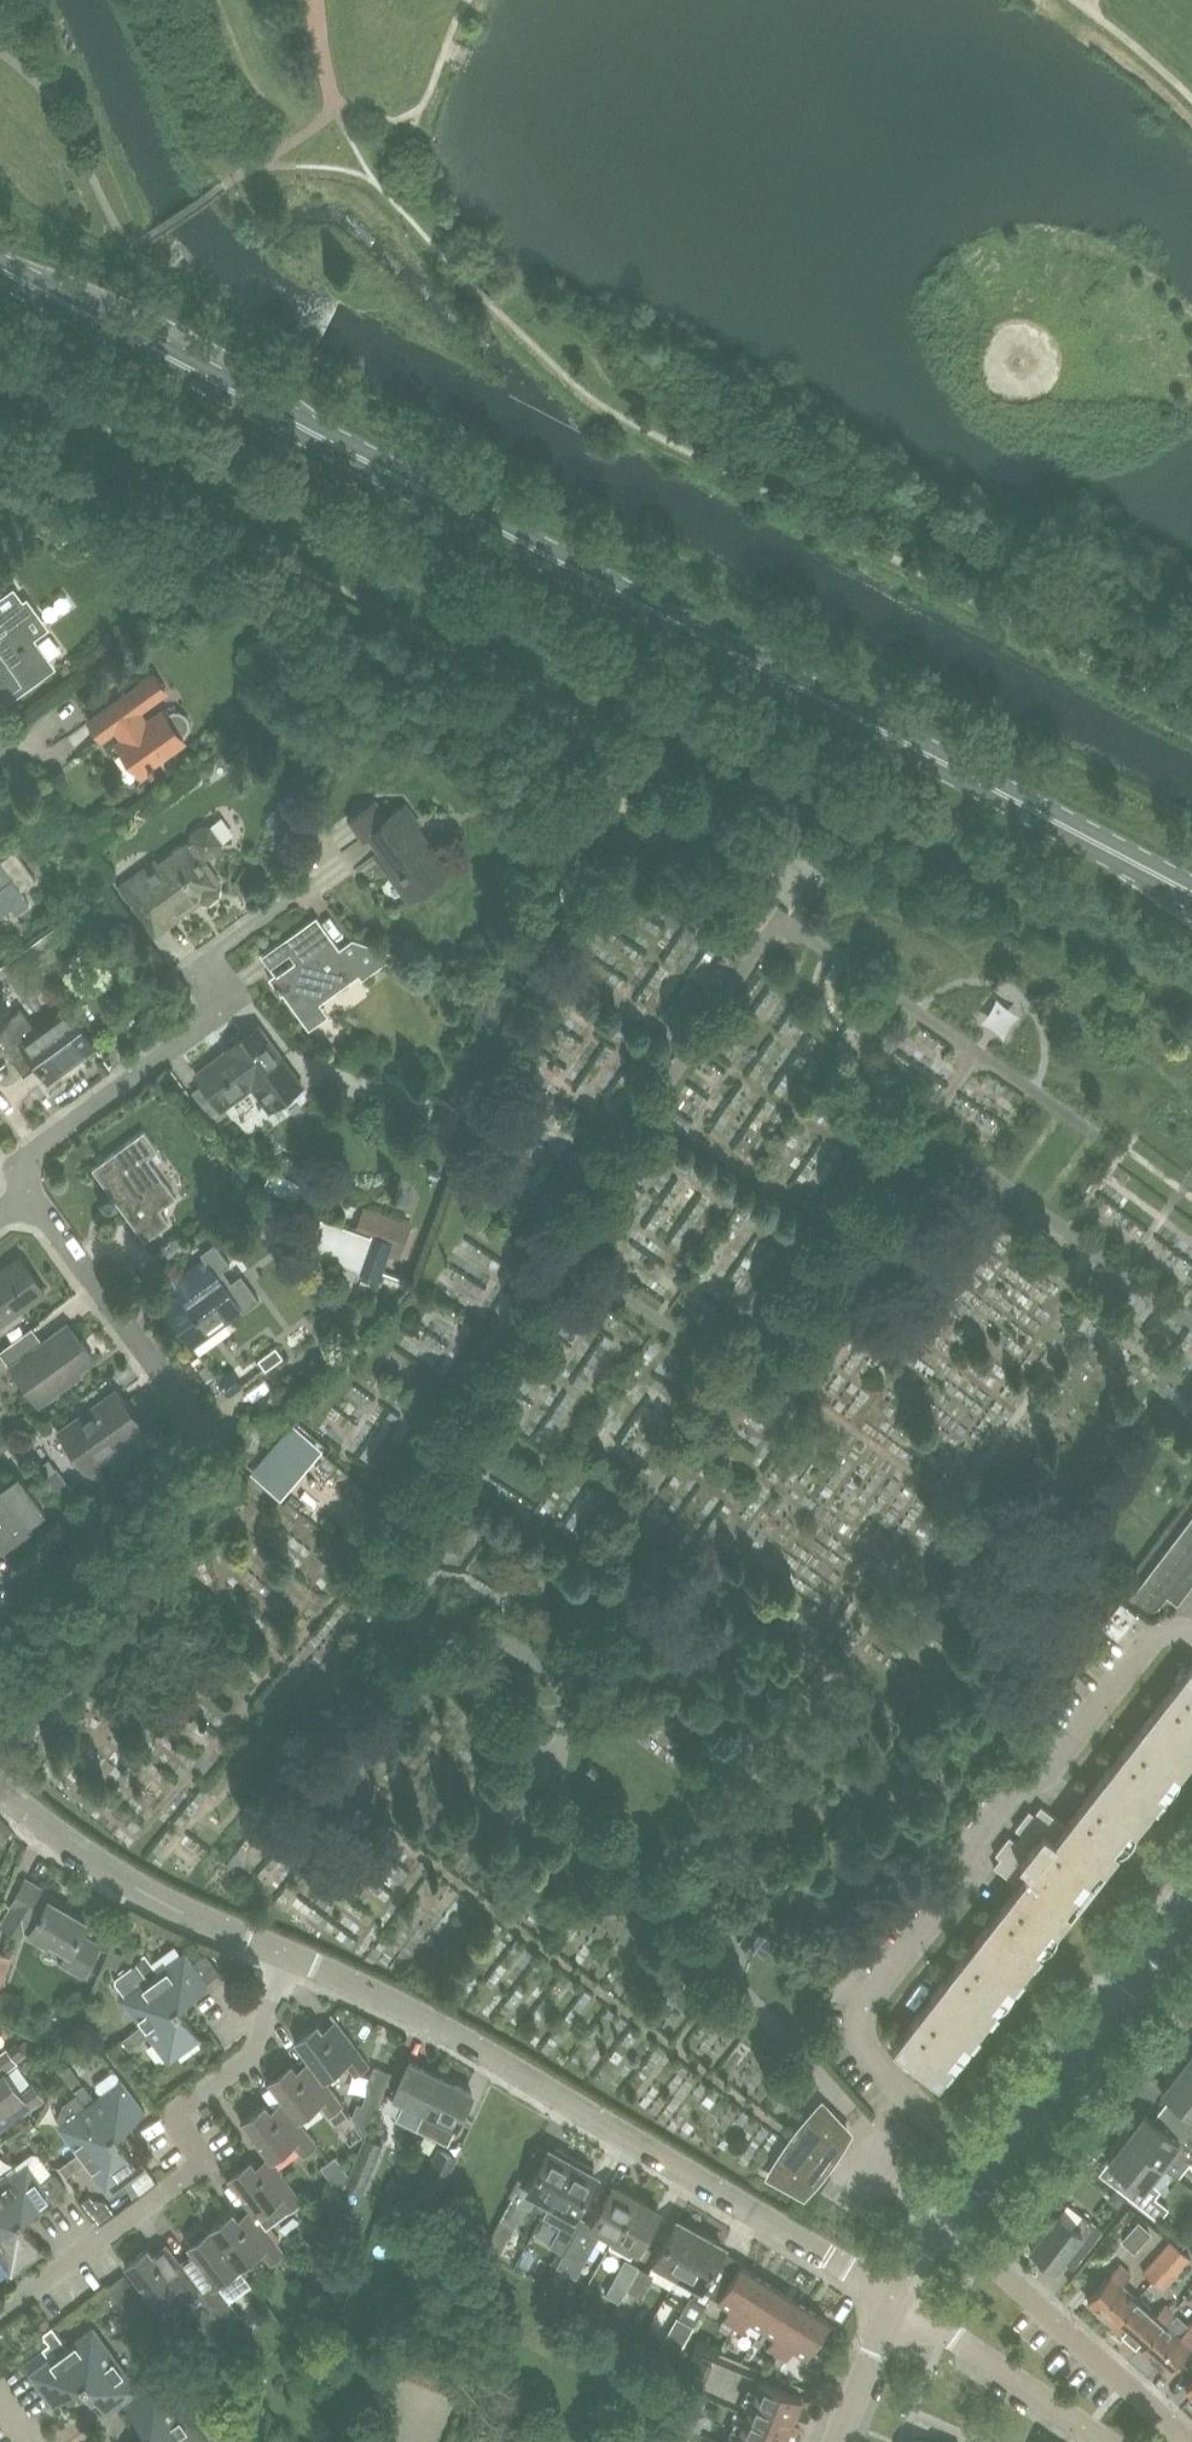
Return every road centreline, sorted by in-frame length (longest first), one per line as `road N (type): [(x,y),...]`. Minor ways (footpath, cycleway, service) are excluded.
road 1 (primary): [(1191,893),(0,272)]
road 2 (residential): [(293,1957),(485,2056),(895,2301)]
road 3 (residential): [(0,1599),(161,1465),(179,1434),(179,1405),(25,1204)]
road 4 (residential): [(0,2317),(205,2164),(172,2123),(243,2069),(293,1957)]
road 5 (residential): [(20,1179),(27,1163),(222,1009),(219,954),(236,933),(315,883)]
road 6 (residential): [(945,2221),(1191,1908)]
road 7 (residential): [(0,1792),(41,1830),(135,1890),(293,1957)]
road 8 (residential): [(945,2221),(1186,2441)]
road 9 (residential): [(895,2301),(1099,2441)]
road 10 (residential): [(837,2441),(895,2301)]

